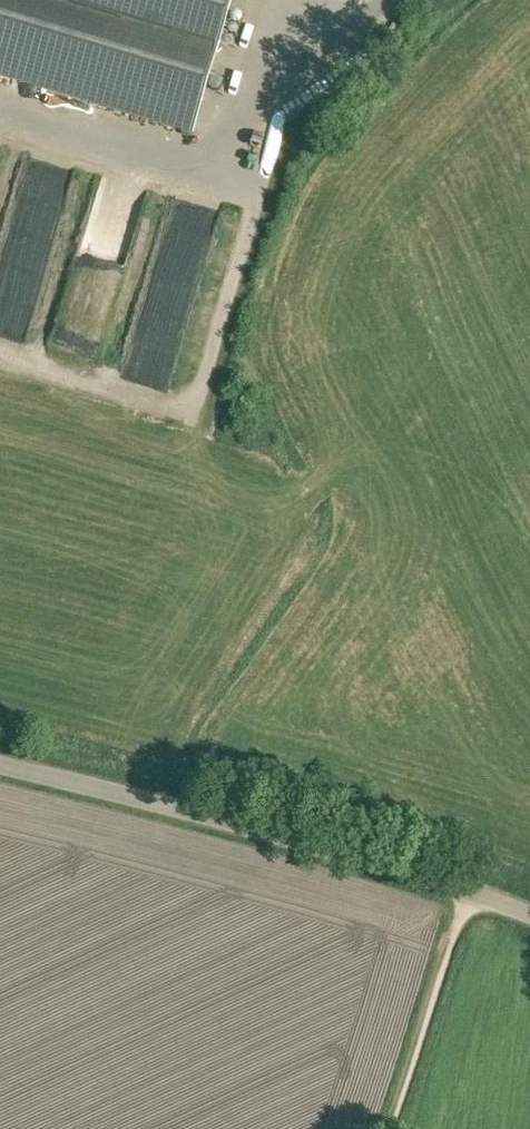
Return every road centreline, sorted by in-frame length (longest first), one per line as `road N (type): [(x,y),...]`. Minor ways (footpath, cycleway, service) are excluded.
road 1 (unclassified): [(529,915),(323,847),(0,765)]

